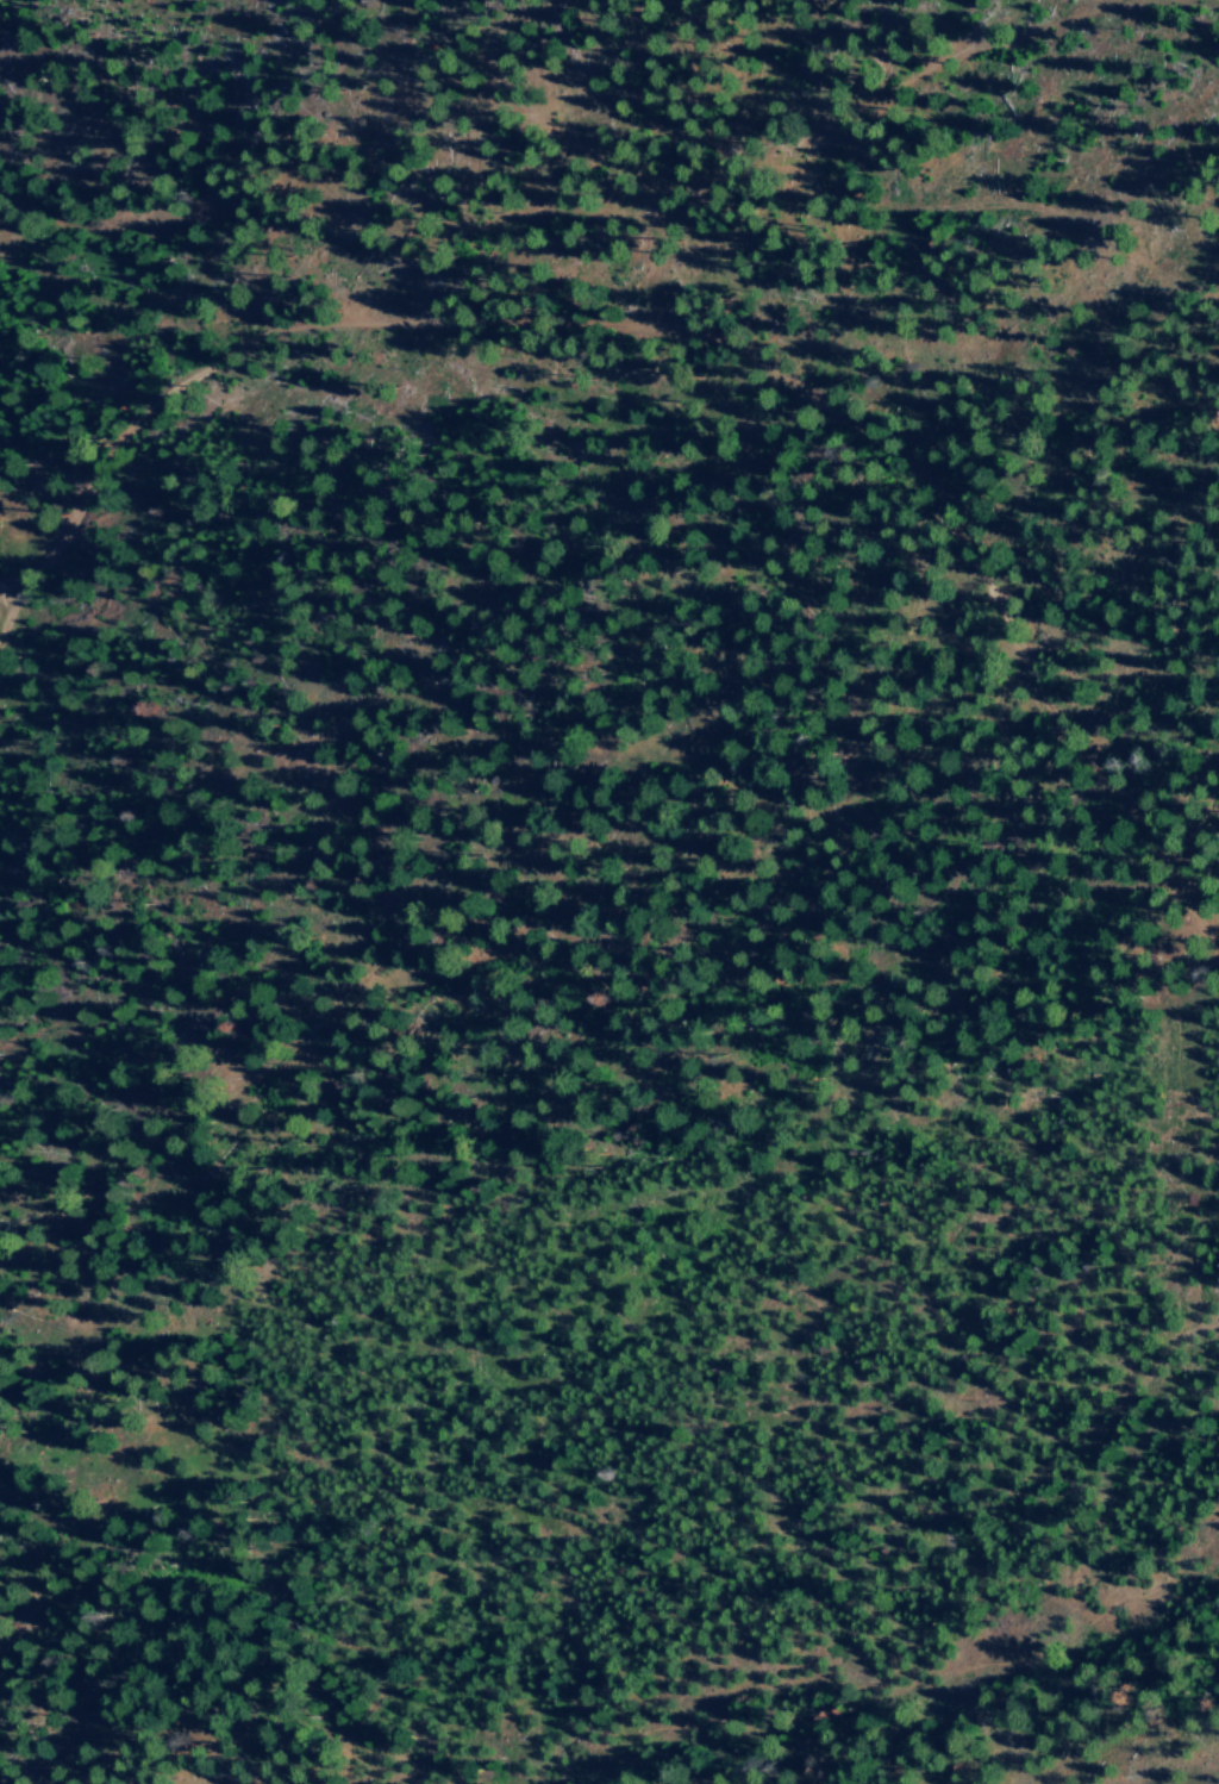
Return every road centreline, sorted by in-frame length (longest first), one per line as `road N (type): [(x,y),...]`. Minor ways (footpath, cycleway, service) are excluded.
road 1 (track): [(1218,961),(890,529),(761,413),(588,333),(458,323),(280,328),(185,380),(118,429),(57,556),(12,593),(0,592)]

